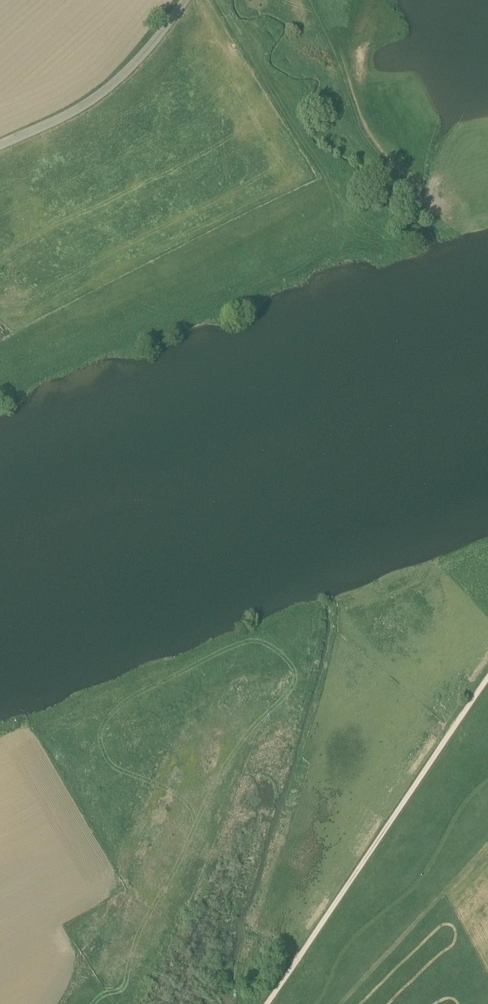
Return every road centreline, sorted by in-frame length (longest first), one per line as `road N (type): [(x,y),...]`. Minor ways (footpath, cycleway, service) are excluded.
road 1 (track): [(487,672),(267,1003)]
road 2 (unclassified): [(0,146),(98,97),(186,0)]
road 3 (track): [(219,0),(325,177)]
road 4 (track): [(304,0),(336,60),(361,136),(382,166)]

